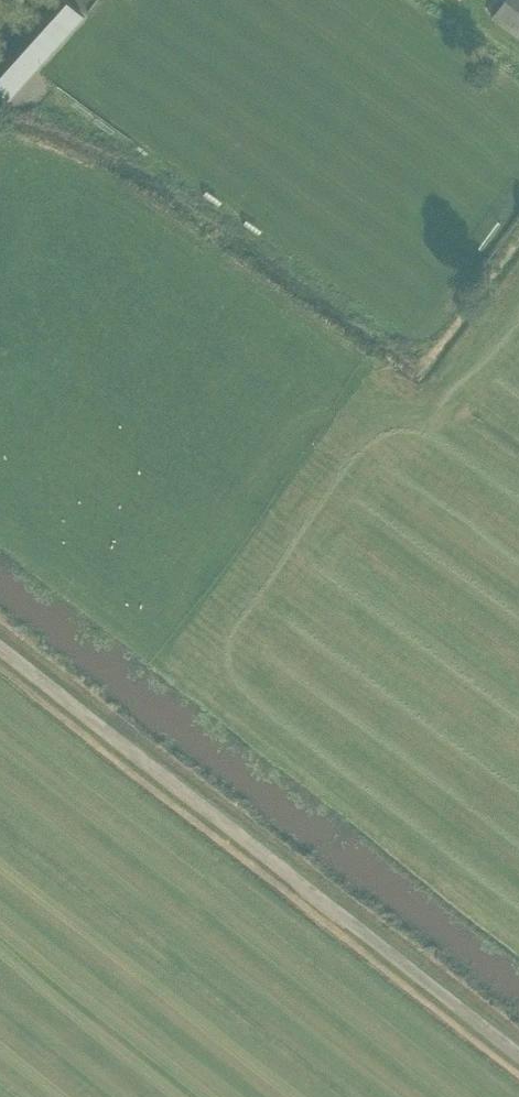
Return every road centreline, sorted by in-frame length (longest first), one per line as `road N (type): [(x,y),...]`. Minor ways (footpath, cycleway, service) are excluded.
road 1 (unclassified): [(518,1058),(0,647)]

